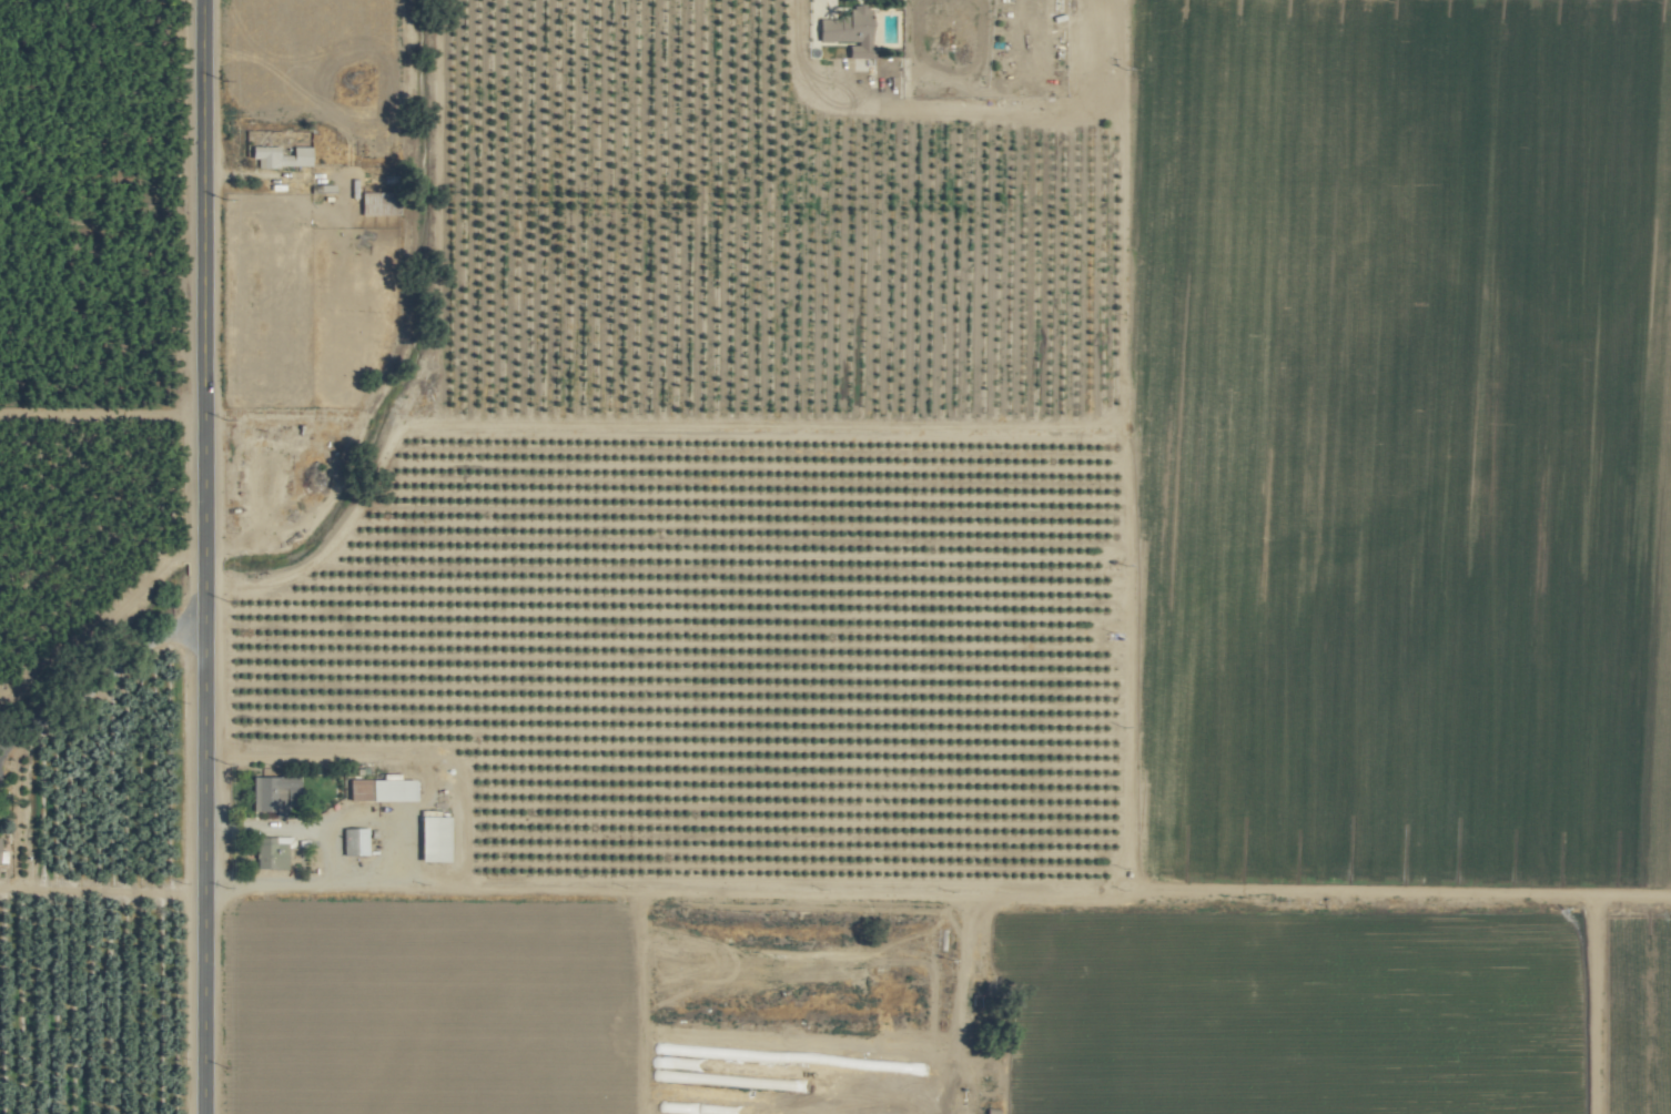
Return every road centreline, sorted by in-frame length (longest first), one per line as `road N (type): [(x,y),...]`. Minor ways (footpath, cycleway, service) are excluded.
road 1 (residential): [(199,1113),(194,680),(207,0)]

